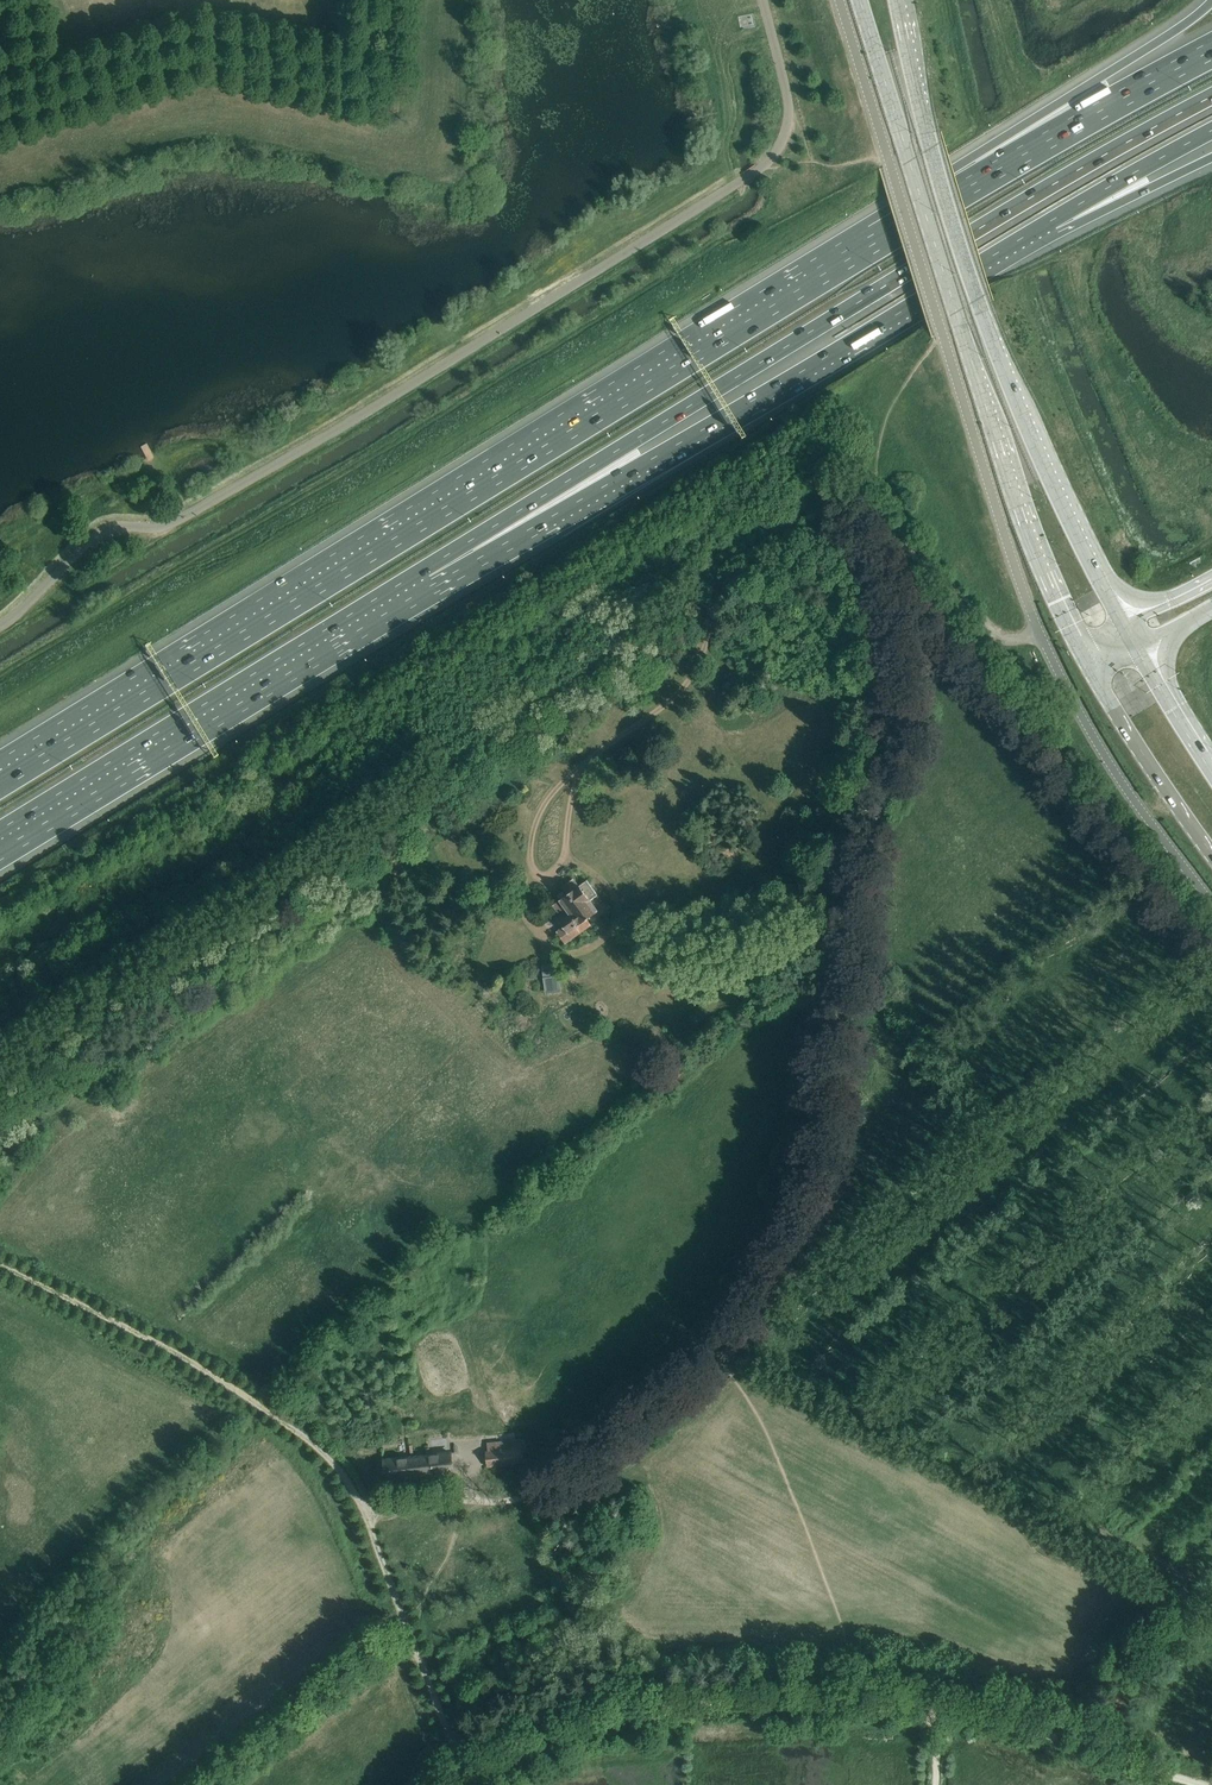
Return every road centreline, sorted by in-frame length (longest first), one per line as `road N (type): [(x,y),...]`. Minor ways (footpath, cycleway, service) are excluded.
road 1 (track): [(364,1512),(407,1497),(532,1496),(716,1324),(780,1238),(814,1120),(852,903),(850,809),(883,713),(893,633),(885,591)]
road 2 (unclassified): [(0,626),(102,531),(183,518),(761,168),(785,139),(789,120),(763,0)]
road 3 (motorway): [(838,262),(0,774)]
road 4 (motorway): [(430,575),(980,230),(1211,98)]
road 5 (motorway): [(430,575),(629,475),(1053,217)]
road 6 (secondary): [(860,0),(1022,518),(1087,662)]
road 7 (unclassified): [(1038,636),(839,0)]
road 8 (secondary): [(1121,621),(1045,464),(978,299),(931,148),(897,0)]
road 9 (motorway): [(0,842),(430,575)]
road 10 (track): [(460,1777),(544,1730),(629,1708),(790,1696),(938,1705)]
road 11 (motorway): [(1211,2),(838,262)]
road 12 (track): [(364,1512),(350,1478),(291,1427),(0,1265)]
road 13 (motorway): [(1211,54),(838,262)]
road 14 (unclassified): [(1211,906),(1098,746),(1038,636)]
road 15 (unclassified): [(1038,636),(1006,637),(985,623),(919,558),(861,480),(822,493)]
road 16 (track): [(460,1777),(364,1512)]
road 17 (track): [(938,1705),(1192,1784)]
road 18 (track): [(206,1784),(407,1626)]
road 19 (secondary): [(1087,662),(1211,858)]
road 20 (motorway): [(1053,217),(1211,127)]
road 21 (motorway): [(1053,217),(1211,157)]
road 22 (secondary): [(1211,770),(1138,648)]

